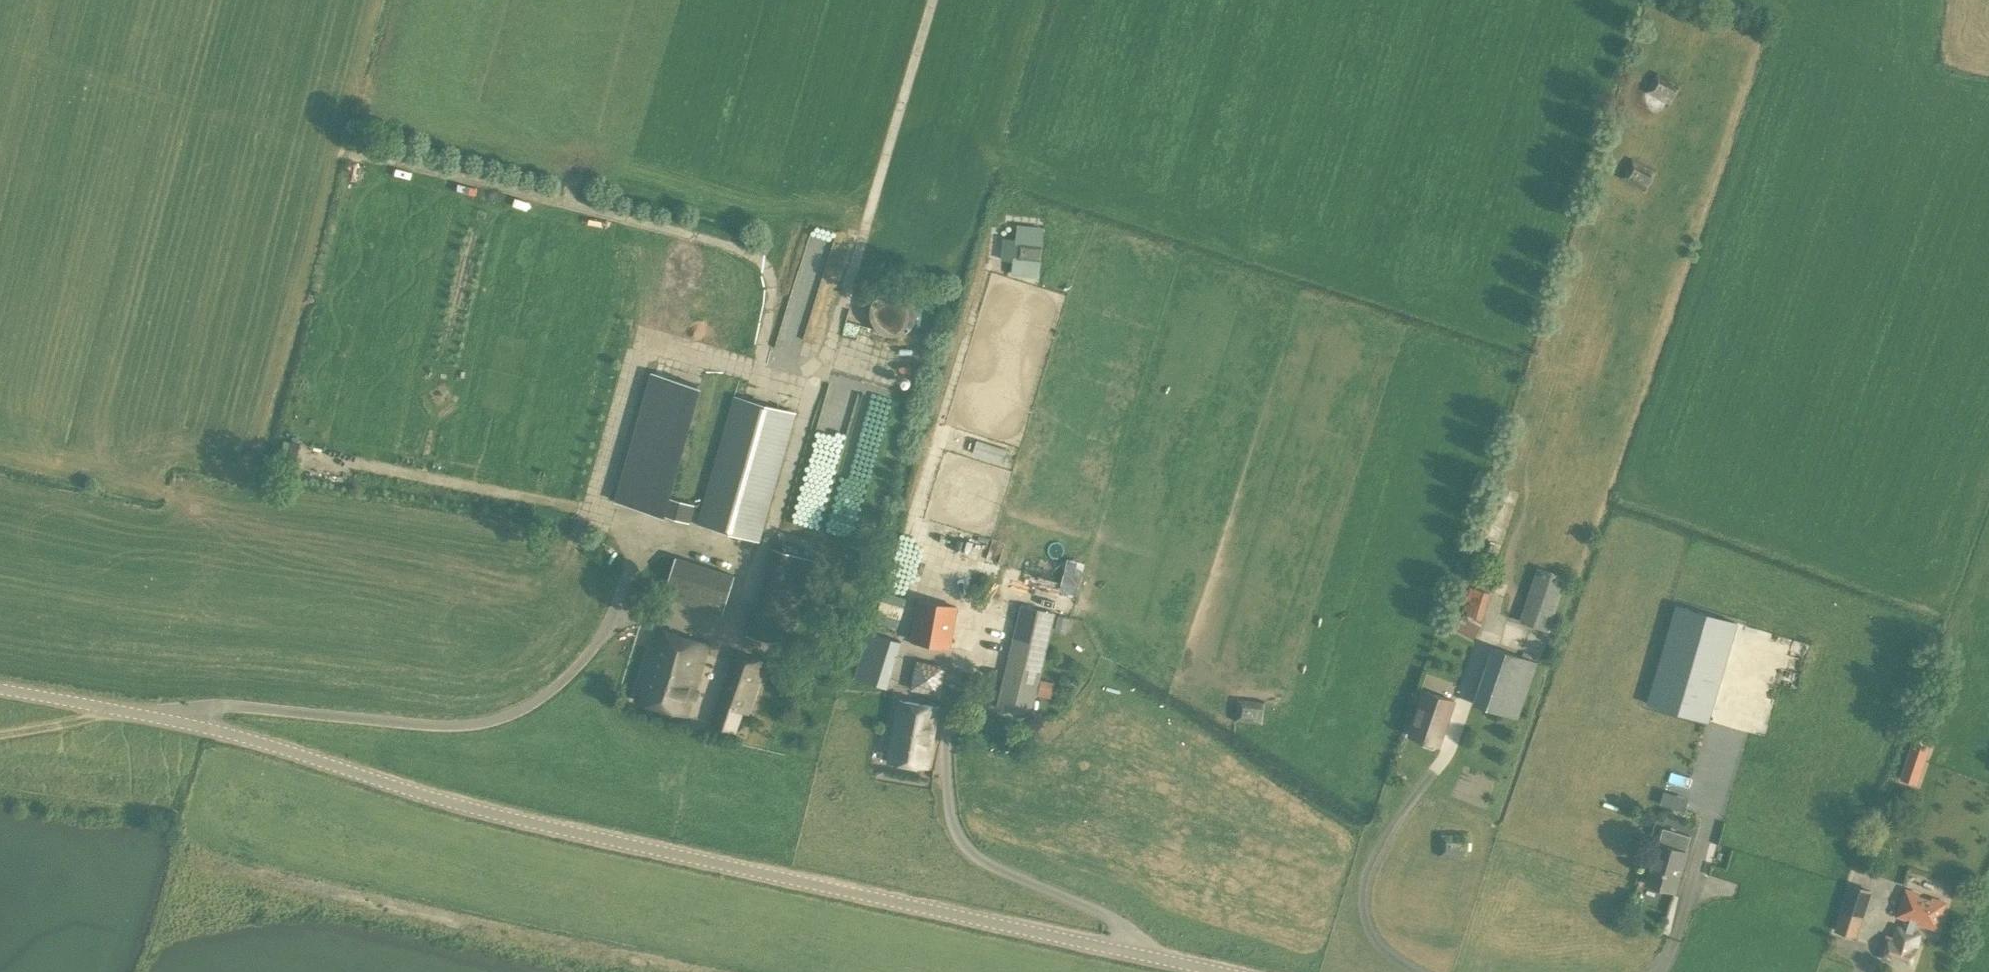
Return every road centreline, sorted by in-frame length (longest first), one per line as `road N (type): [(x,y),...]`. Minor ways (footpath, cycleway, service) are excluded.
road 1 (unclassified): [(1207,971),(524,825),(248,740),(0,692)]
road 2 (track): [(932,0),(739,641)]

